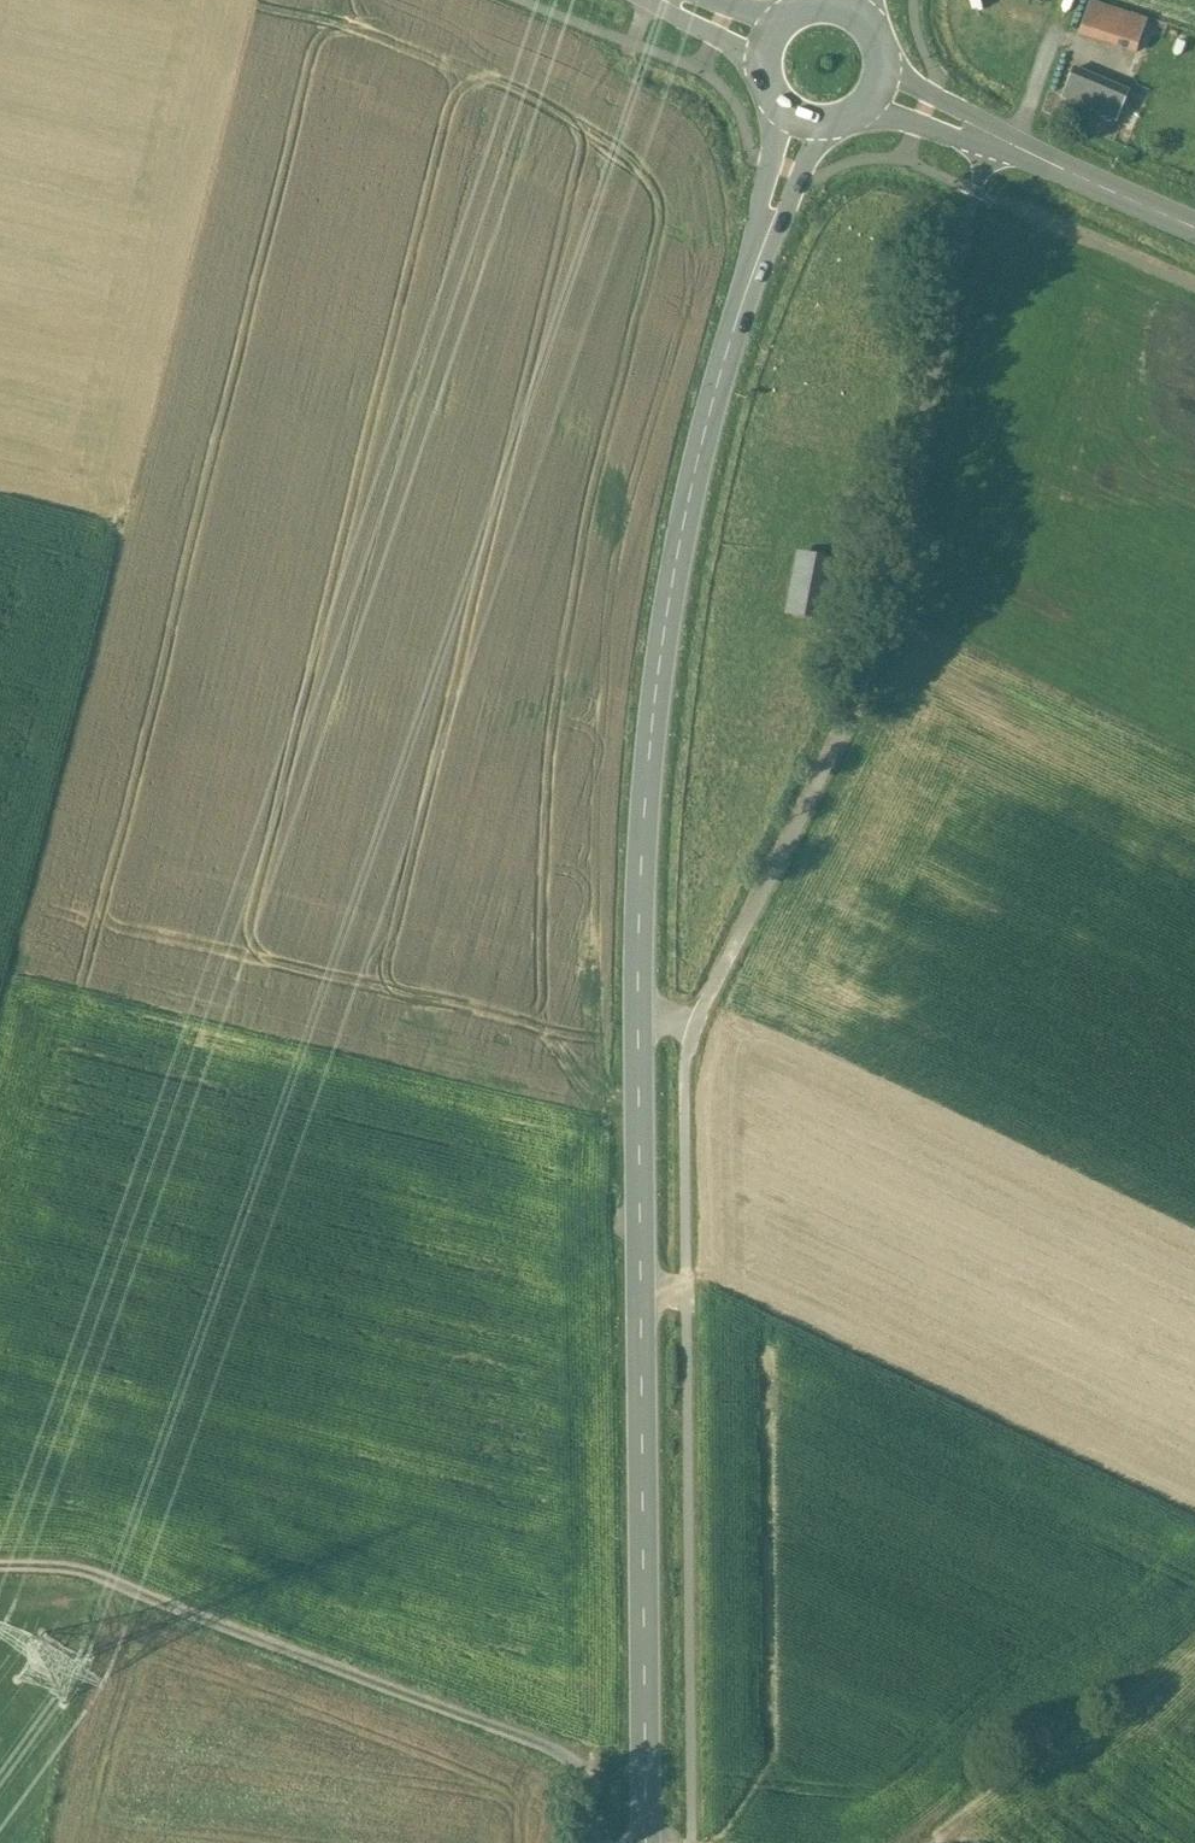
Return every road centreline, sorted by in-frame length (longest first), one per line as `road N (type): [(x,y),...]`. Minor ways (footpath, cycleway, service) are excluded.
road 1 (secondary): [(648,1842),(640,940),(648,797),(691,498),(805,124)]
road 2 (unclassified): [(0,1569),(83,1570),(267,1633),(565,1751),(586,1776),(583,1842)]
road 3 (tertiary): [(1194,228),(882,91)]

